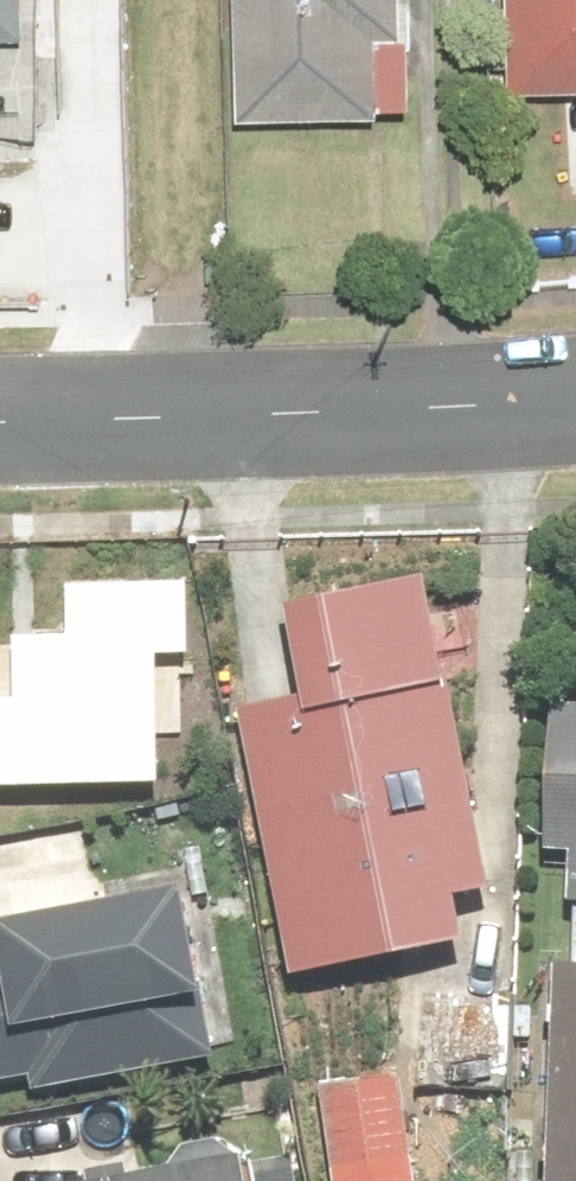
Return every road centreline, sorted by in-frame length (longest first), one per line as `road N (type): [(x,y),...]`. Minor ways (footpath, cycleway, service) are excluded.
road 1 (residential): [(0,426),(575,399)]

